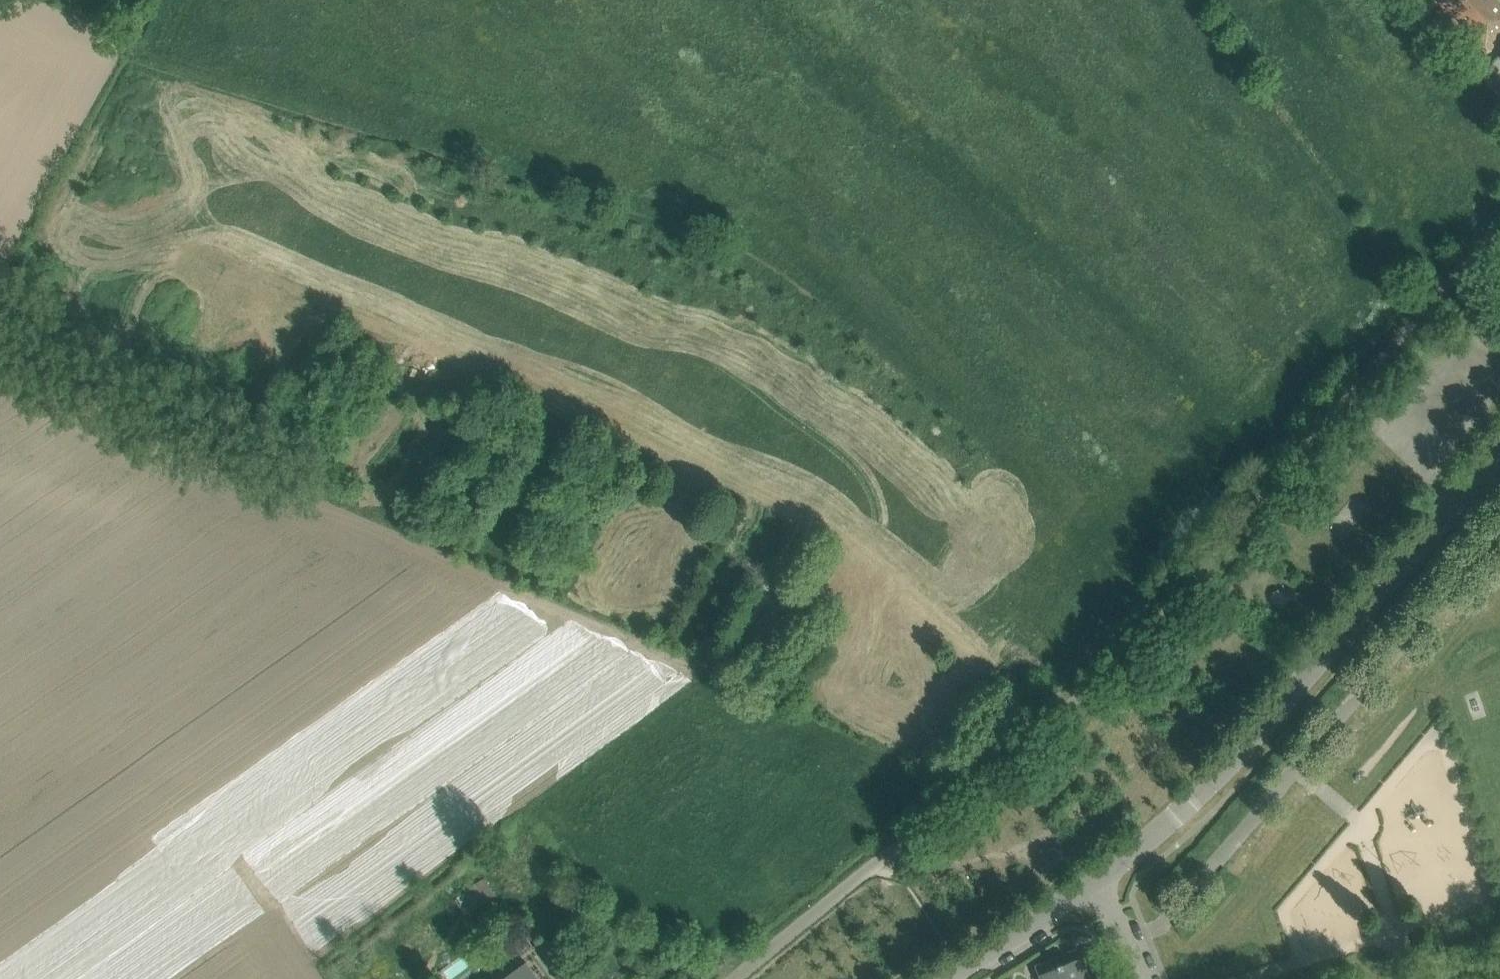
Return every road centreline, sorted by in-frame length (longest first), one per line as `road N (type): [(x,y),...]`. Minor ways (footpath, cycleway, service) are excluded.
road 1 (unclassified): [(734,978),(1147,635),(1499,223)]
road 2 (residential): [(1102,876),(1184,809),(1294,692),(1499,450)]
road 3 (residential): [(943,978),(1102,876)]

